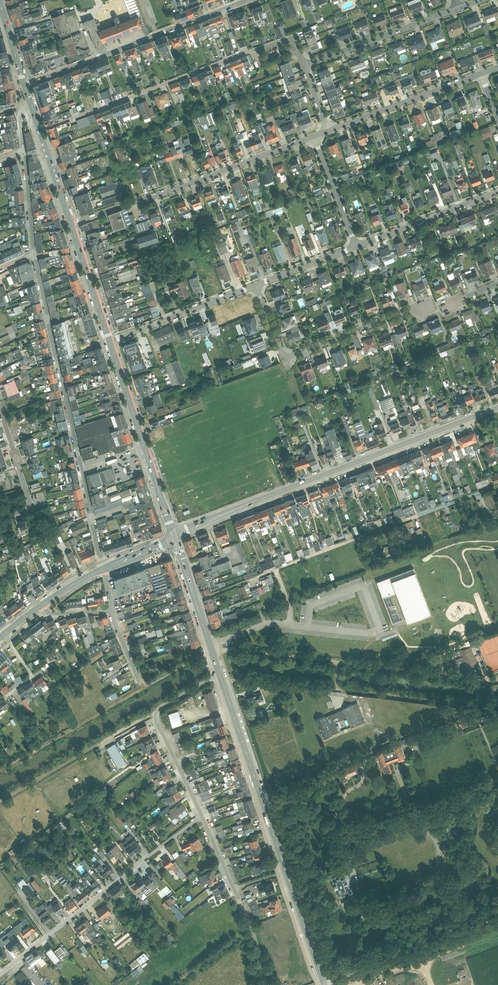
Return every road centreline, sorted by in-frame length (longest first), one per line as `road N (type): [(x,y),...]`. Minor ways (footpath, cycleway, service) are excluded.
road 1 (primary): [(325,984),(221,676)]
road 2 (residential): [(103,568),(34,254)]
road 3 (secondary): [(497,408),(212,519)]
road 4 (residential): [(71,225),(315,135)]
road 5 (residential): [(0,974),(202,817)]
road 6 (residential): [(248,0),(24,85)]
road 7 (residential): [(255,287),(284,359),(426,307)]
road 8 (residential): [(40,131),(255,53)]
road 9 (primary): [(174,537),(109,341)]
road 10 (residential): [(202,817),(267,984)]
road 11 (residential): [(304,66),(458,9)]
road 12 (residential): [(328,130),(481,73)]
road 13 (unclassified): [(336,663),(497,679)]
road 14 (residential): [(255,287),(109,341)]
road 15 (residential): [(497,192),(356,247)]
road 16 (unclassified): [(212,651),(336,663)]
road 17 (primary): [(109,341),(71,225)]
road 18 (primary): [(212,651),(174,537)]

